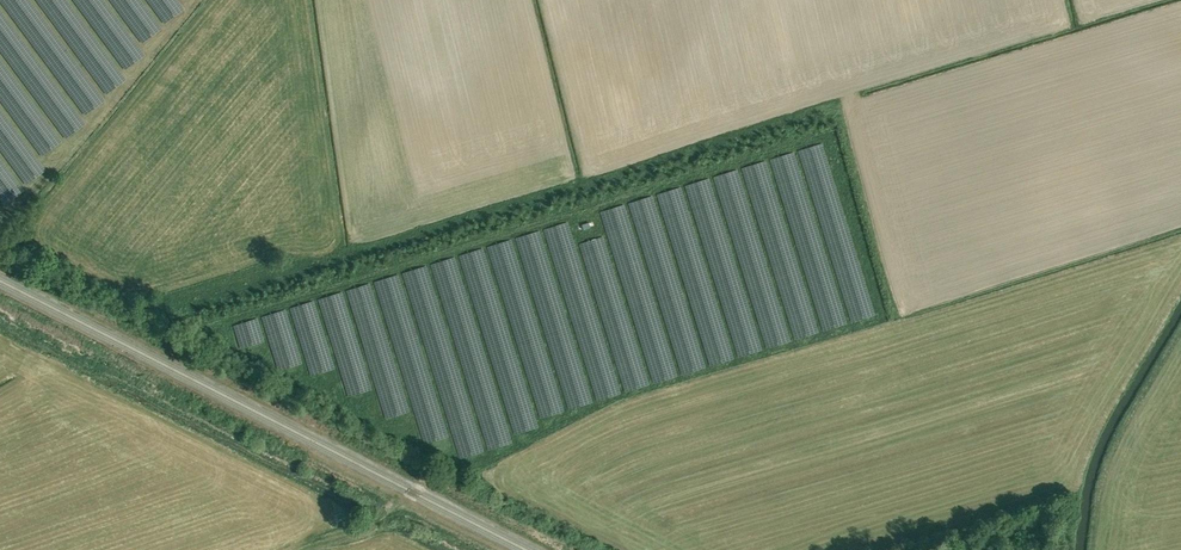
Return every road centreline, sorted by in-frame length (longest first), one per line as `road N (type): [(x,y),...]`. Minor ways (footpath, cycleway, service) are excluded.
road 1 (track): [(291,549),(370,526),(446,457)]

